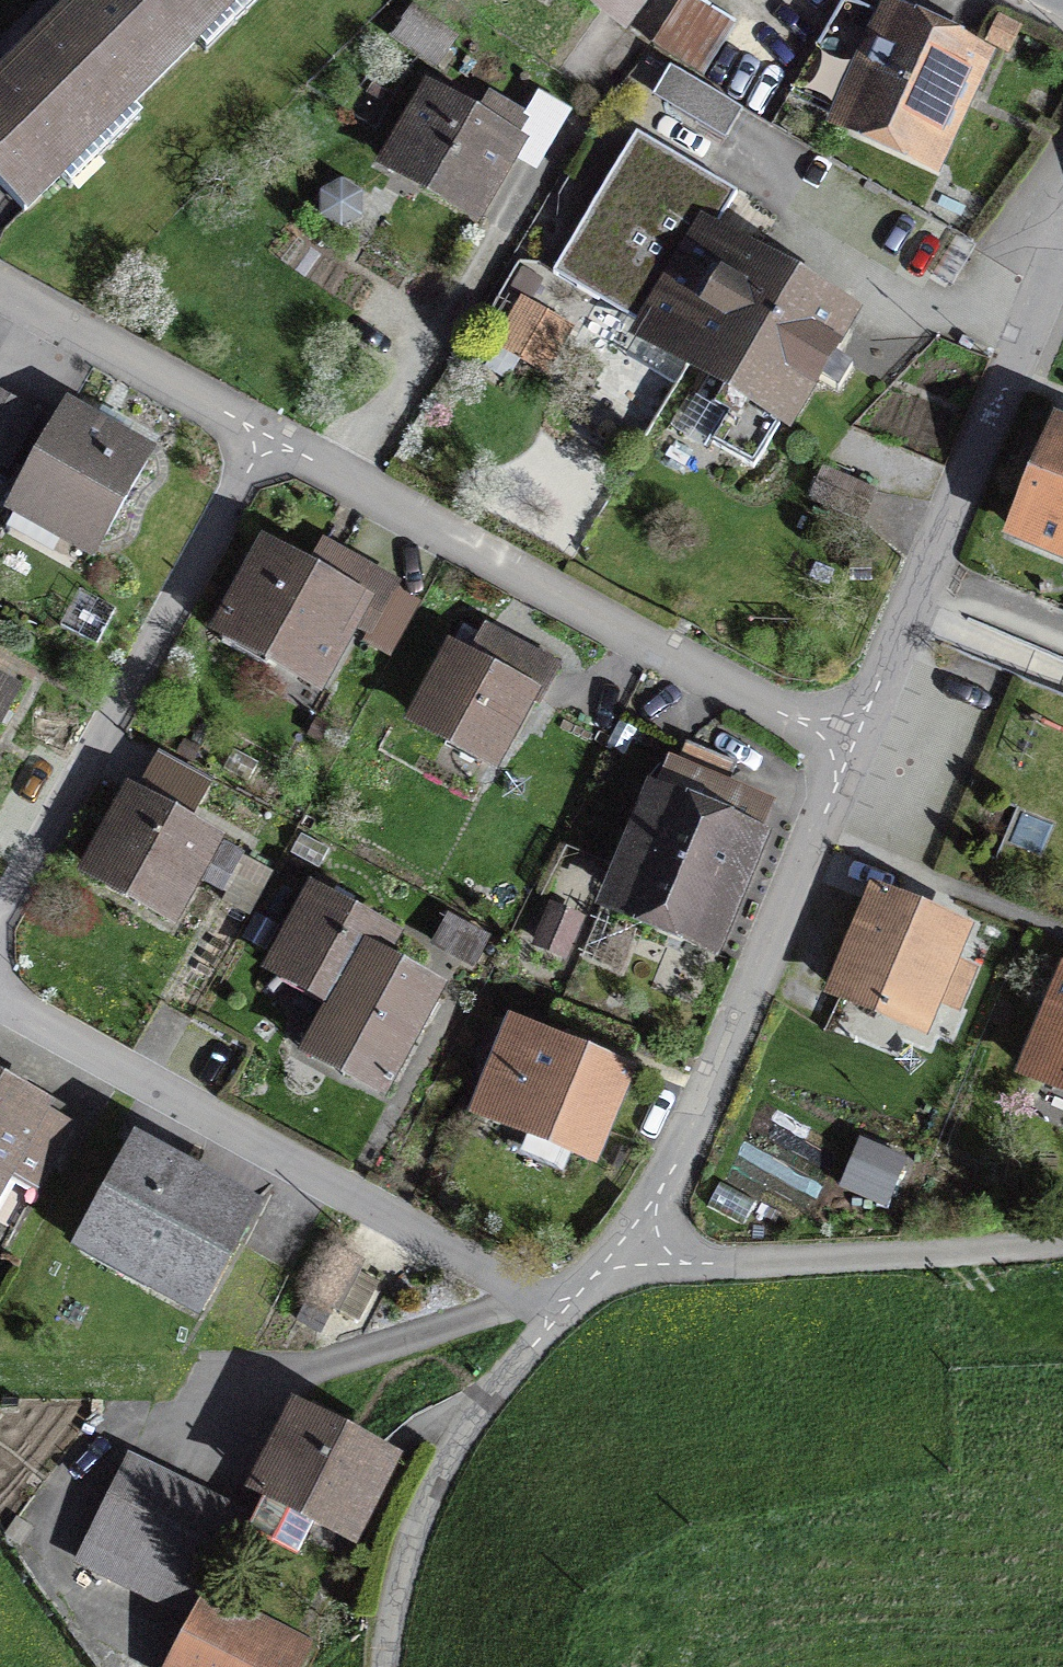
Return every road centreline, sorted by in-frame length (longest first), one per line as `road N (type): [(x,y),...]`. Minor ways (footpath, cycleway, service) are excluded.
road 1 (residential): [(0,976),(5,998),(26,1022),(574,1325)]
road 2 (residential): [(857,762),(274,449)]
road 3 (residential): [(274,449),(109,745),(0,967)]
road 4 (residential): [(629,1255),(678,1174),(857,762)]
road 5 (residential): [(857,762),(1062,260)]
road 6 (residential): [(629,1255),(706,1273),(768,1273),(1062,1253)]
road 7 (residential): [(396,1666),(413,1565),(455,1469),(574,1325)]
road 8 (residential): [(274,449),(0,291)]

